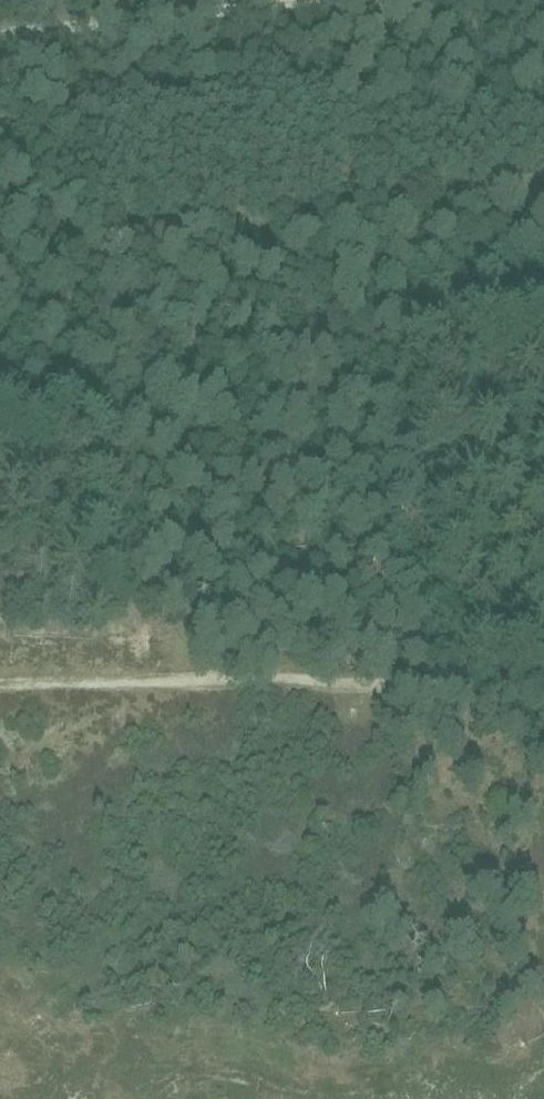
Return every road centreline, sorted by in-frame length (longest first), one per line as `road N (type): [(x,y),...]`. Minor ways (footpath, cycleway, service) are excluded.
road 1 (track): [(543,151),(329,202),(169,226)]
road 2 (track): [(282,0),(134,19)]
road 3 (track): [(134,19),(0,37)]

